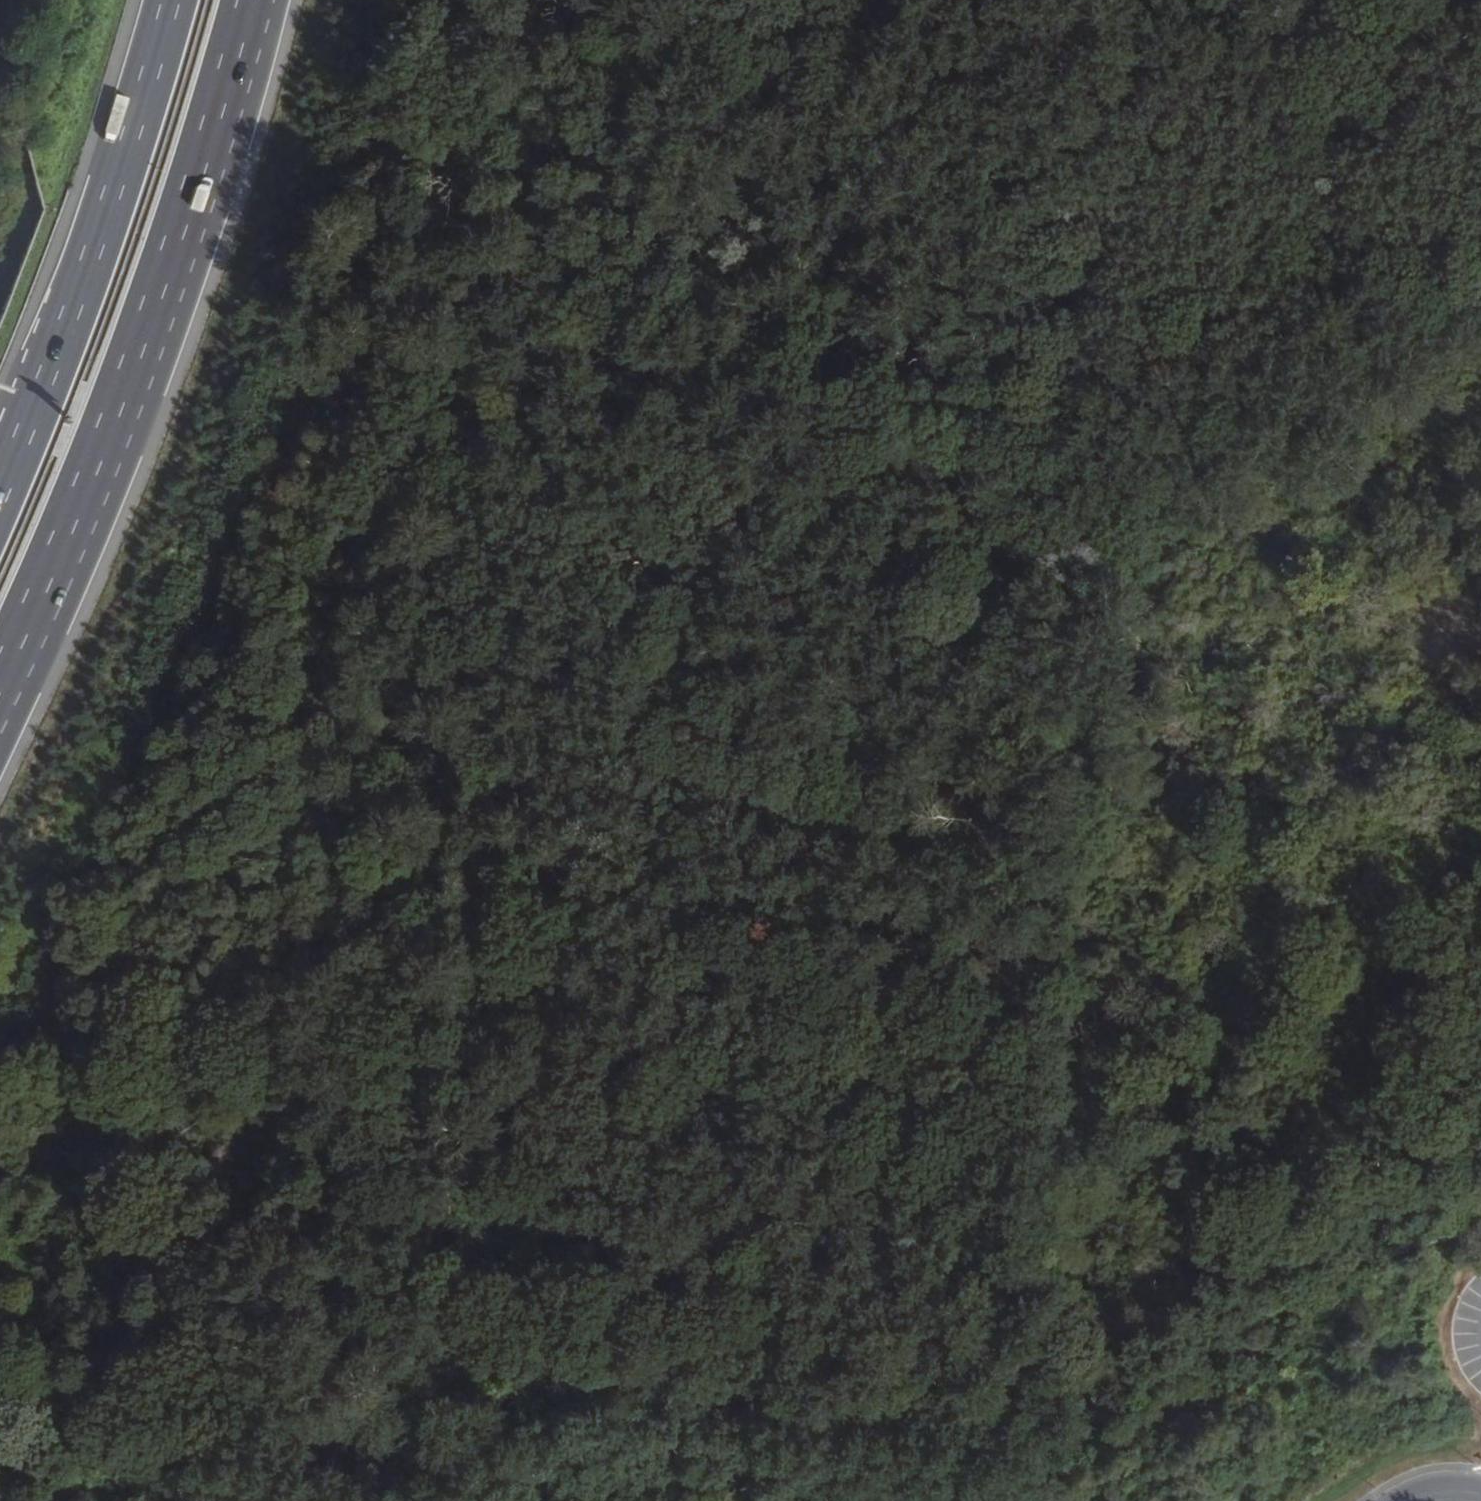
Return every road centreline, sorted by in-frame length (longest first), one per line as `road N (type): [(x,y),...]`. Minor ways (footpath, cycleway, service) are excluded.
road 1 (trunk): [(0,701),(149,331),(209,156),(249,0)]
road 2 (trunk): [(176,0),(75,311),(0,500)]

